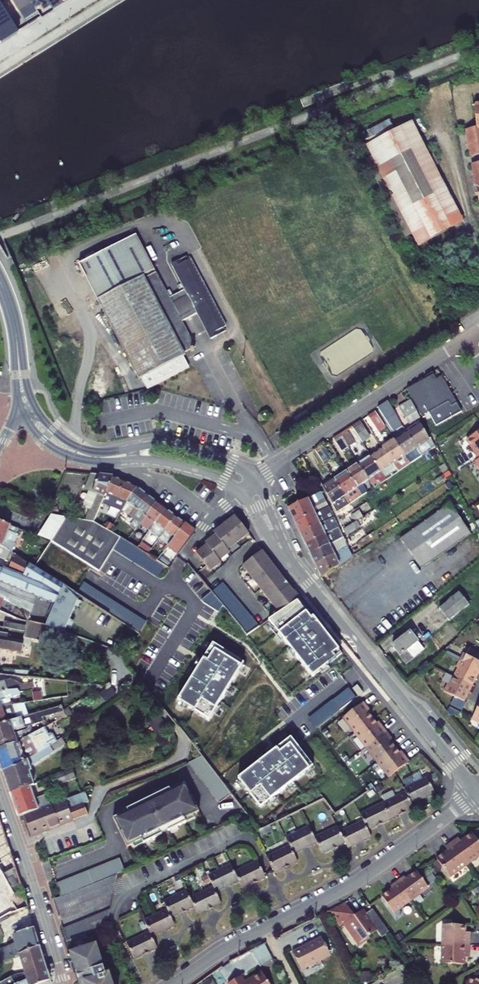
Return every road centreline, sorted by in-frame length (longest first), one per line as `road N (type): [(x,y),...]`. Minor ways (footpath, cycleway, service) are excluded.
road 1 (residential): [(476,791),(360,880),(173,983)]
road 2 (tertiary): [(476,791),(293,567)]
road 3 (residential): [(255,480),(465,340)]
road 4 (tertiary): [(255,480),(233,463),(166,446),(80,449),(35,407)]
road 5 (tertiary): [(23,413),(49,445),(73,457),(164,462),(241,493)]
road 6 (secondary): [(0,787),(60,983)]

